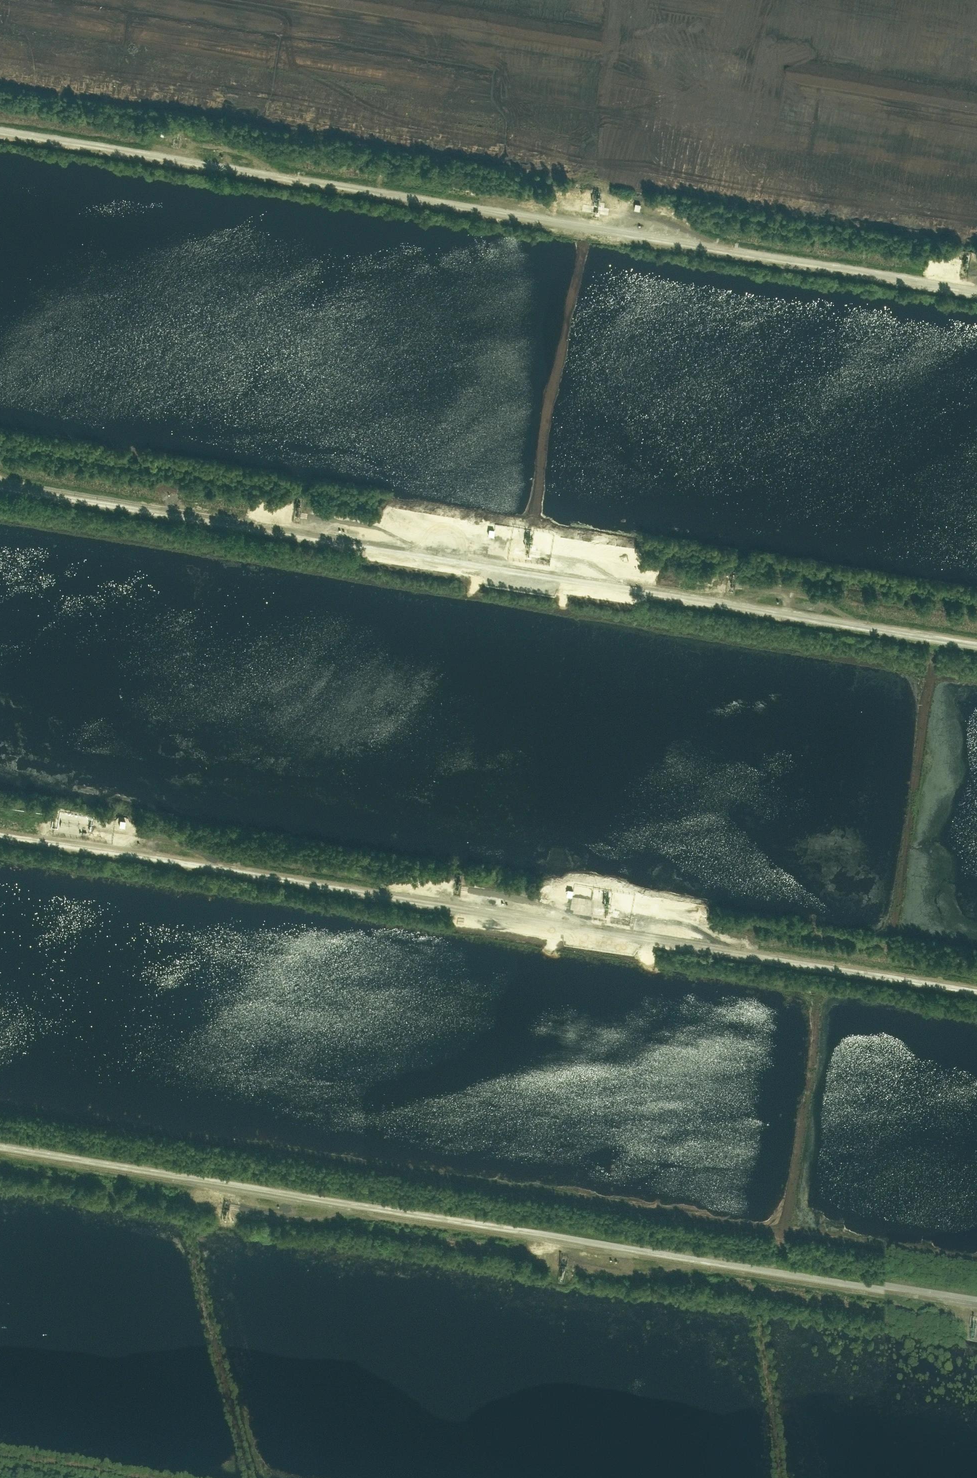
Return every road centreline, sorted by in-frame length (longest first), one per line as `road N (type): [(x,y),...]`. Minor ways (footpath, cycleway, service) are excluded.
road 1 (track): [(0,479),(976,638)]
road 2 (track): [(976,285),(0,127)]
road 3 (track): [(0,828),(976,985)]
road 4 (track): [(976,1297),(0,1140)]

